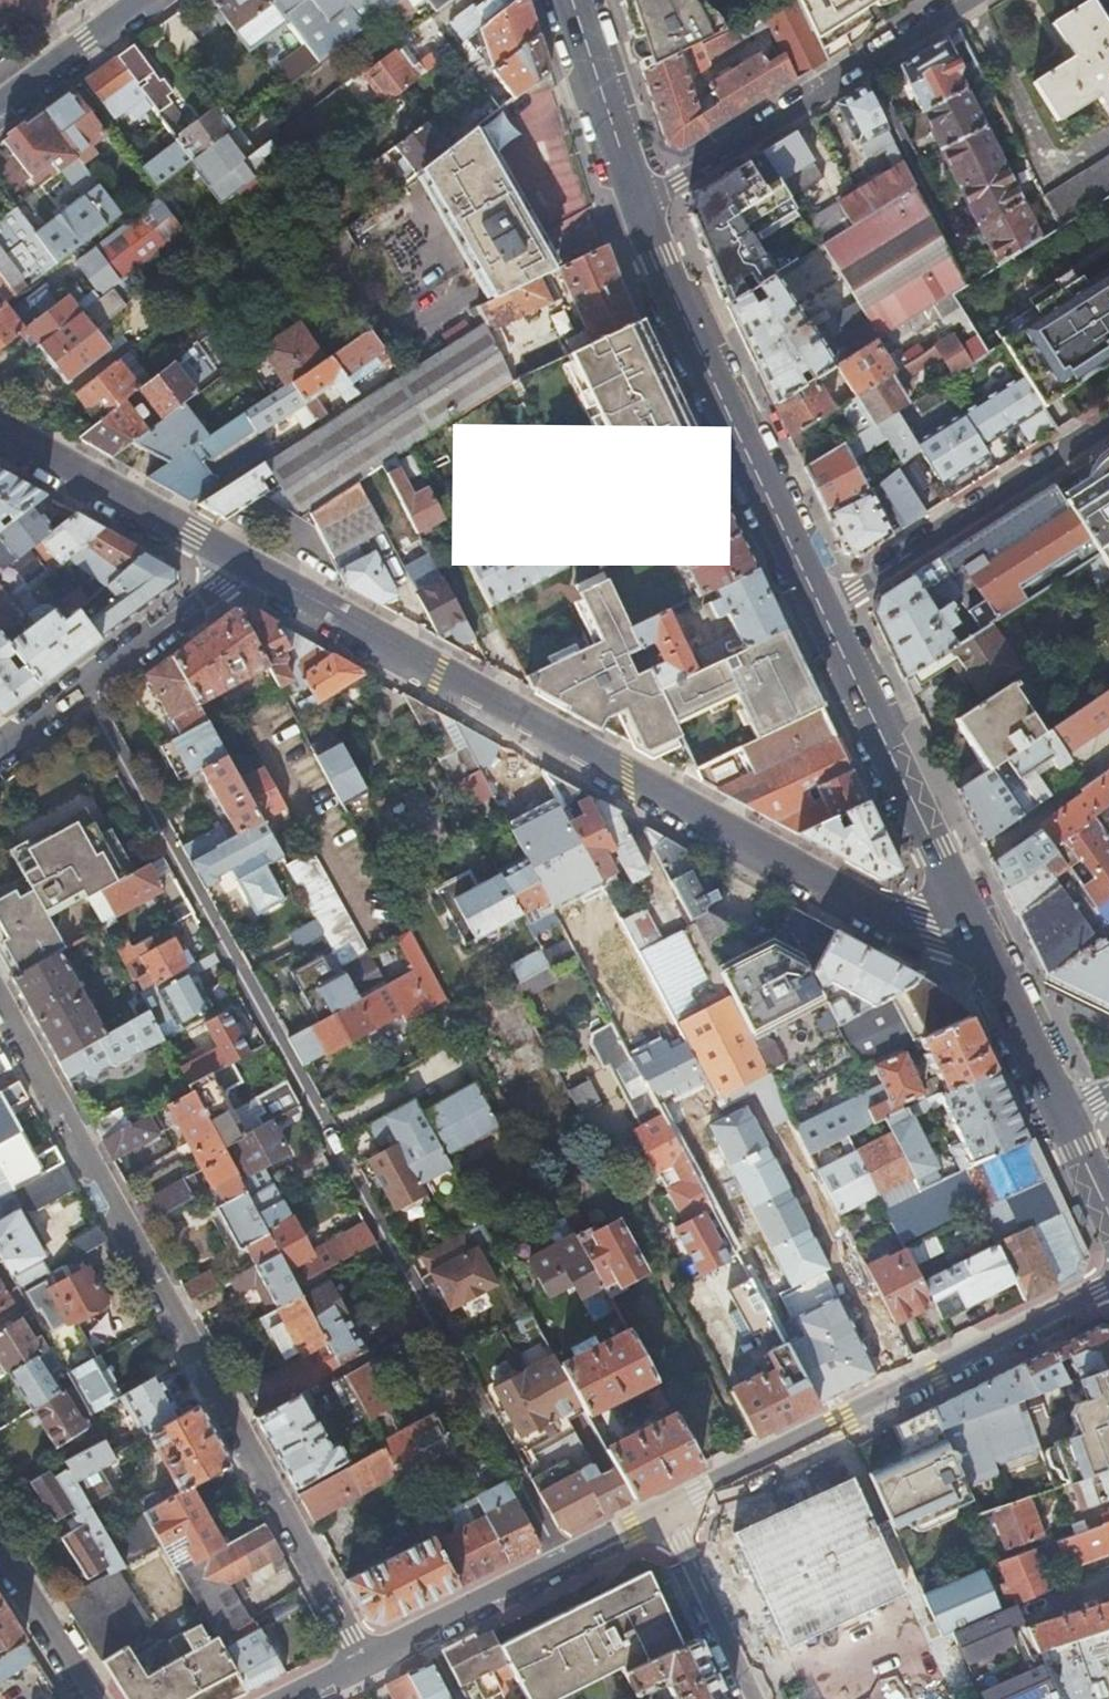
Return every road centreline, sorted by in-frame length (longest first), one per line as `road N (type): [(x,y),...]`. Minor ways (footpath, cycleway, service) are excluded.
road 1 (residential): [(559,1566),(77,692)]
road 2 (residential): [(237,563),(990,969)]
road 3 (residential): [(358,1663),(0,1000)]
road 4 (residential): [(659,1512),(1108,1292)]
road 5 (secondary): [(821,607),(638,205)]
road 6 (secondary): [(990,969),(821,607)]
road 7 (residential): [(963,0),(638,205)]
road 8 (residential): [(821,607),(1108,423)]
road 9 (residential): [(0,430),(237,563)]
road 10 (residential): [(358,1663),(559,1566)]
road 11 (secondary): [(638,205),(572,0)]
road 12 (residential): [(659,1512),(750,1698)]
road 13 (residential): [(237,563),(77,692)]
road 14 (residential): [(147,0),(0,108)]
road 15 (residential): [(0,1556),(91,1698)]
road 16 (secondary): [(1064,1116),(990,969)]

